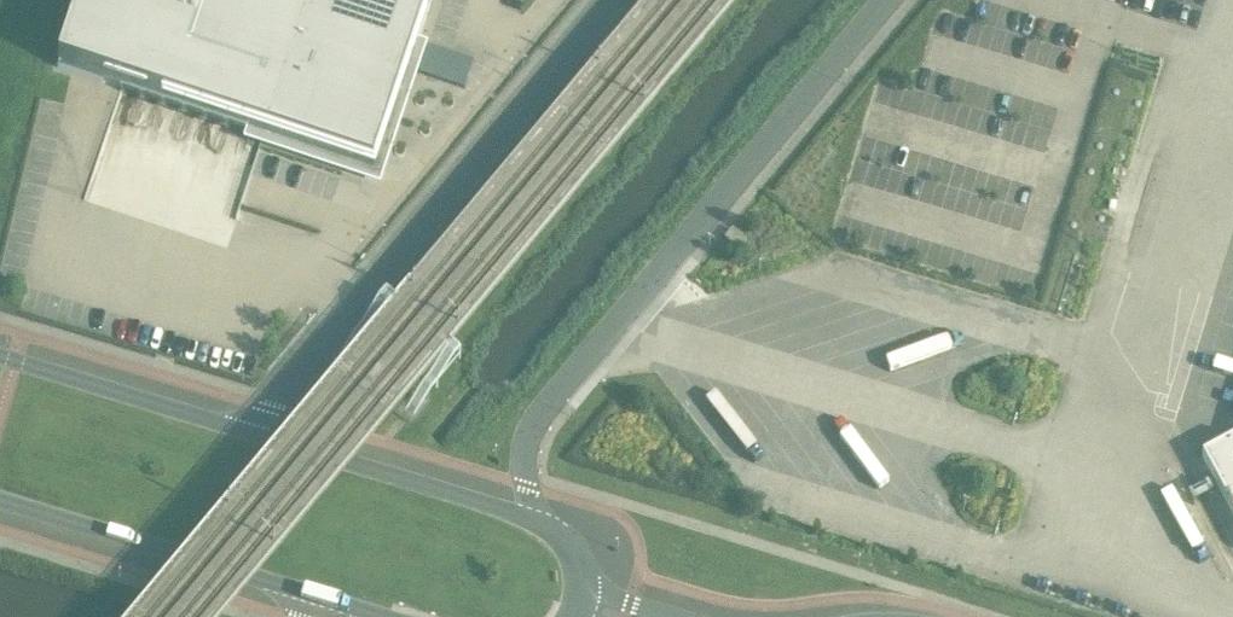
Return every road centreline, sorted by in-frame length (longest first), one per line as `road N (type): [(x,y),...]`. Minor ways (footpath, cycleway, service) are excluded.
road 1 (unclassified): [(533,522),(523,465),(537,424),(894,0)]
road 2 (unclassified): [(616,0),(248,436)]
road 3 (tertiary): [(0,505),(315,601)]
road 4 (tertiary): [(533,522),(248,436)]
road 5 (tertiary): [(248,436),(0,362)]

